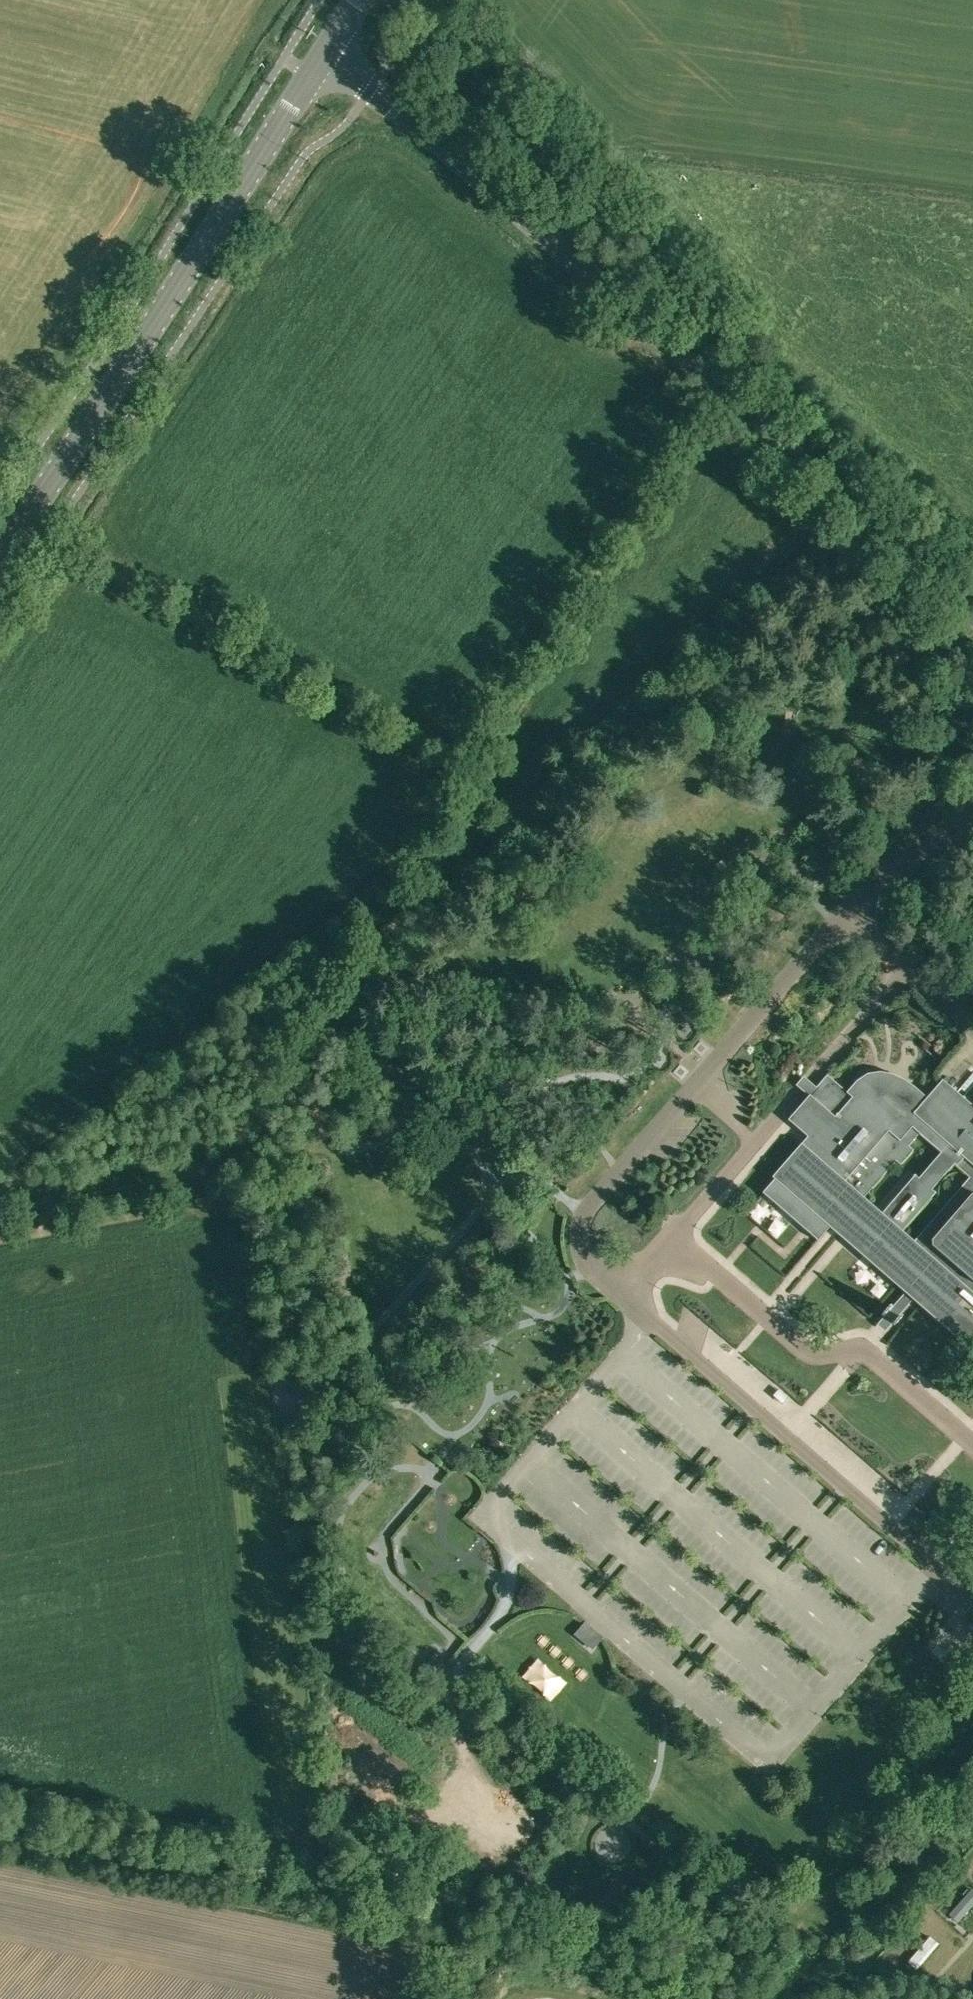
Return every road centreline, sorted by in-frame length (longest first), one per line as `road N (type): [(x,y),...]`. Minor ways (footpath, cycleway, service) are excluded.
road 1 (tertiary): [(972,614),(323,56)]
road 2 (tertiary): [(0,558),(323,56)]

